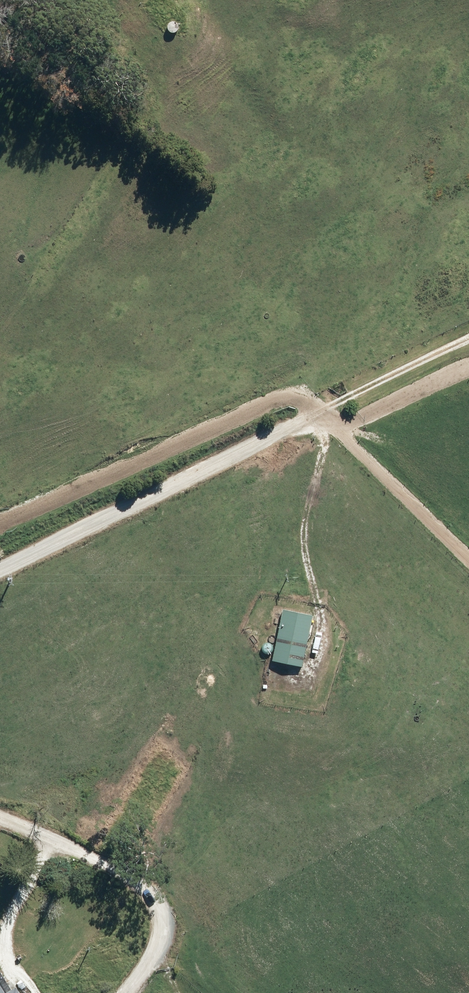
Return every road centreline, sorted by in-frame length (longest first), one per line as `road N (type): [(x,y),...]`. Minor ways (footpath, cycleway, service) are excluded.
road 1 (unclassified): [(0,570),(319,414)]
road 2 (residential): [(127,992),(158,939),(151,898),(121,872),(0,817)]
road 3 (track): [(319,414),(468,339)]

